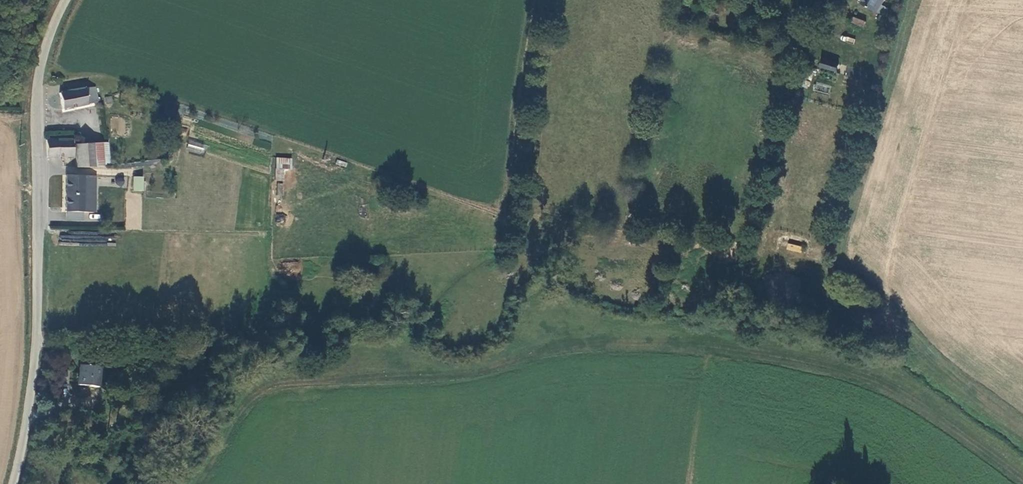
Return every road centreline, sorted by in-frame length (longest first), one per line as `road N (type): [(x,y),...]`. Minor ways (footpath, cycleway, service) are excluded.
road 1 (unclassified): [(14,483),(37,330),(39,86),(67,0)]

